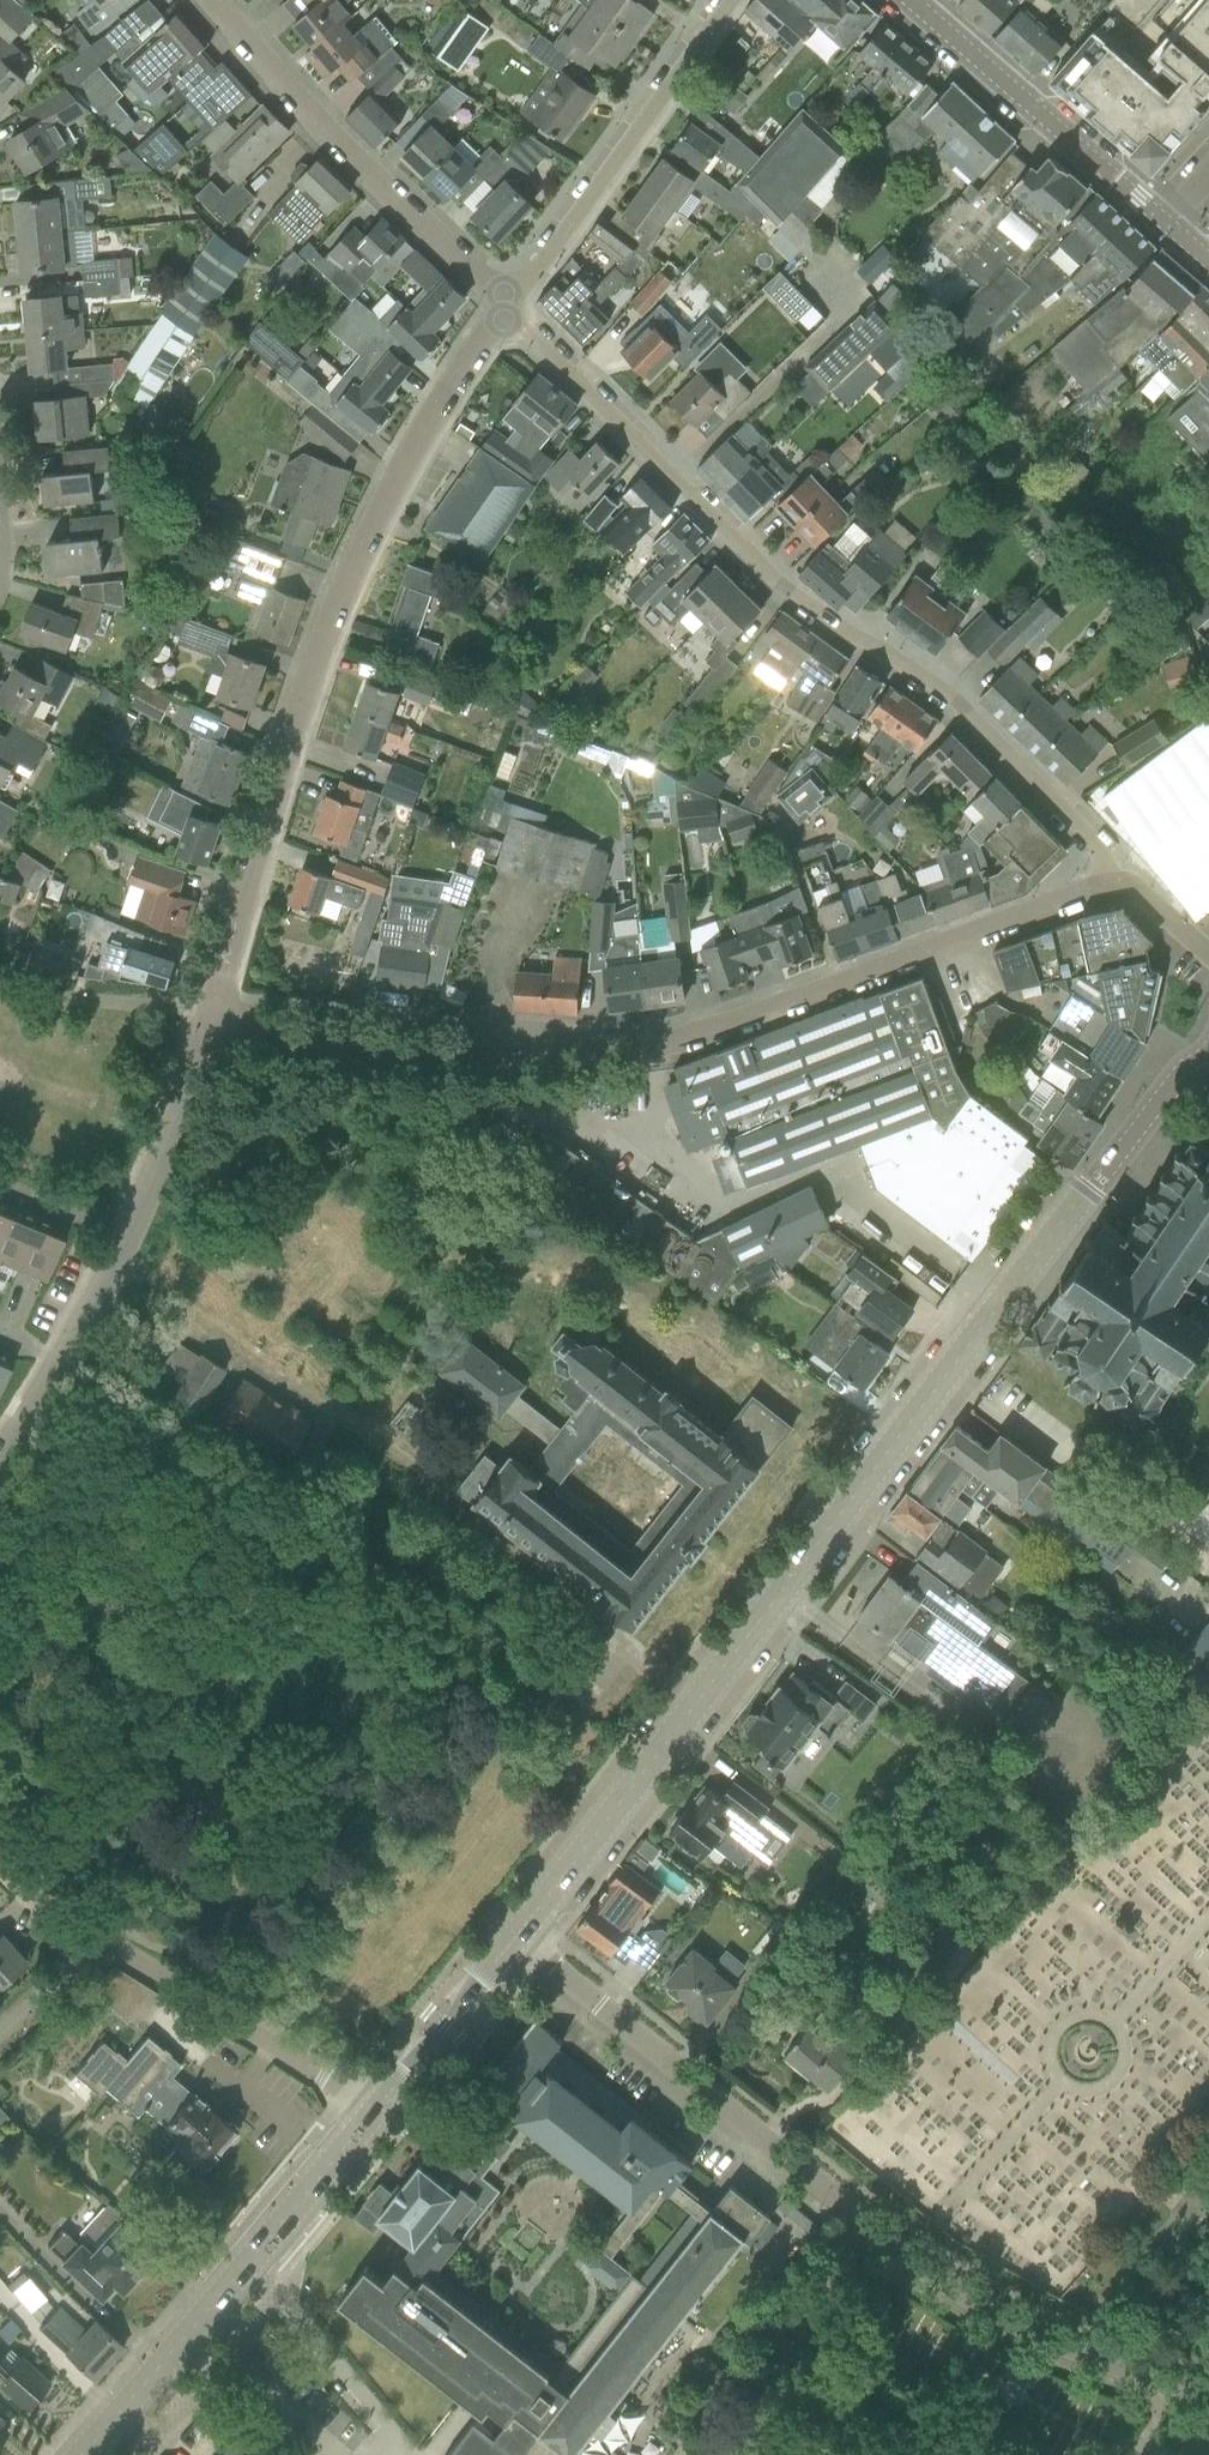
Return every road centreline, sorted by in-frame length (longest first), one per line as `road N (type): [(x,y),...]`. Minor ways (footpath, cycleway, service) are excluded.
road 1 (tertiary): [(514,1946),(1167,1088),(1208,1064)]
road 2 (residential): [(223,1023),(324,1055),(564,1048),(694,1031),(784,1010),(1115,878)]
road 3 (residential): [(1115,878),(1109,851),(952,696),(856,646),(743,546),(504,305)]
road 4 (residential): [(223,1023),(269,847),(332,660),(504,305)]
road 5 (residential): [(0,1473),(130,1245),(187,1130),(223,1023)]
road 6 (residential): [(1208,2395),(1033,2335),(932,2279),(779,2156)]
road 7 (residential): [(0,1844),(104,1937),(372,2121)]
road 8 (tertiary): [(80,2454),(372,2121)]
road 9 (residential): [(504,305),(290,87),(217,0)]
road 10 (tertiary): [(1208,274),(907,0)]
road 11 (residential): [(735,0),(504,305)]
road 12 (residential): [(779,2156),(514,1946)]
road 13 (tertiary): [(372,2121),(514,1946)]
road 14 (residential): [(1208,957),(1115,878)]

